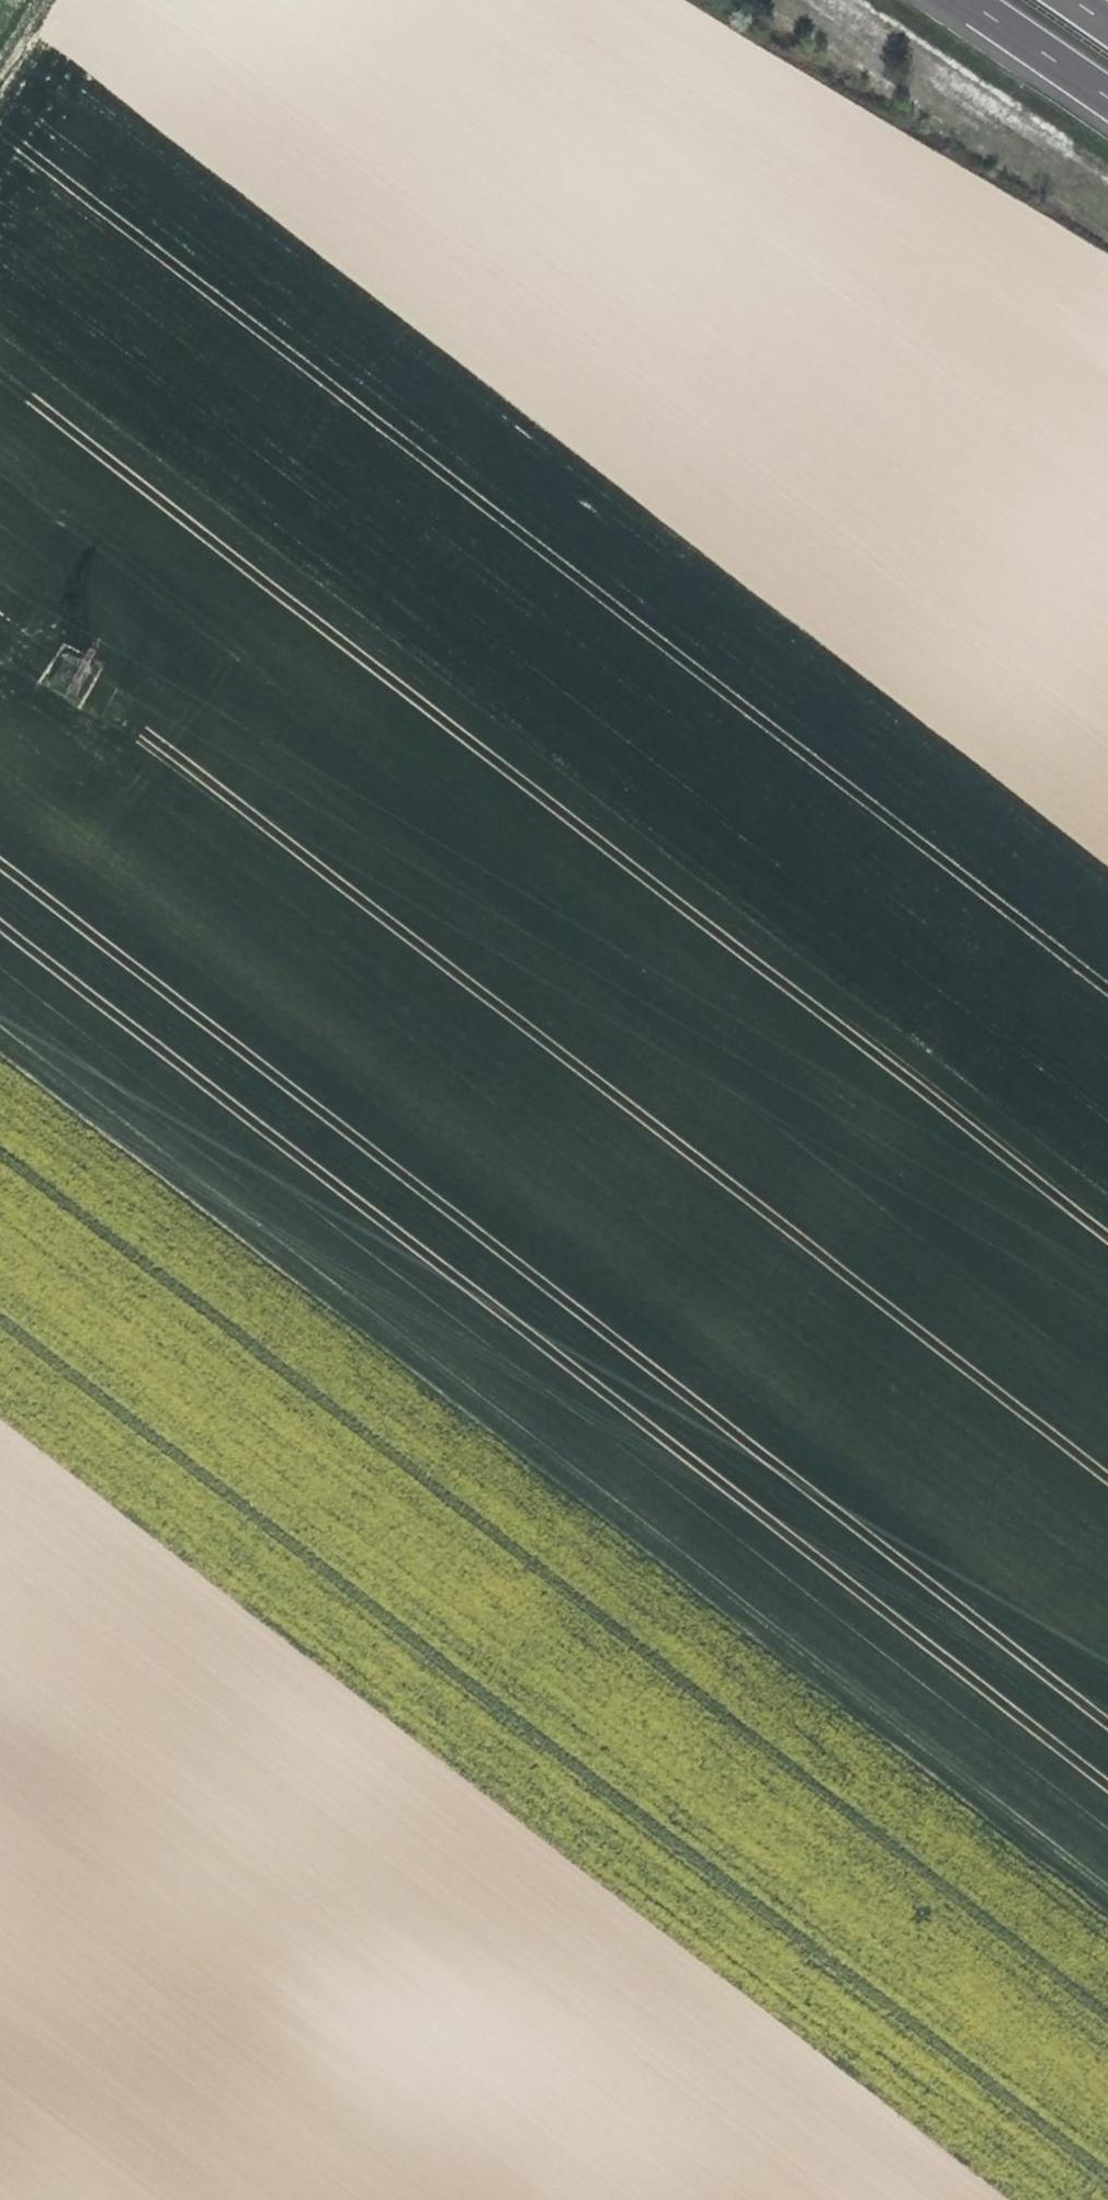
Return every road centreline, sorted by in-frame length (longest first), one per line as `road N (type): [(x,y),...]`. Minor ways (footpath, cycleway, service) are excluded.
road 1 (motorway): [(967,0),(1107,99)]

